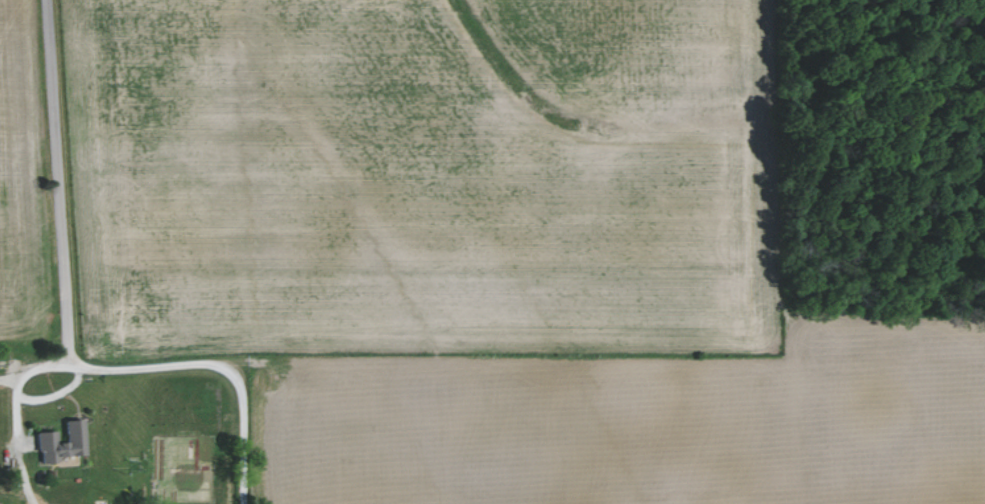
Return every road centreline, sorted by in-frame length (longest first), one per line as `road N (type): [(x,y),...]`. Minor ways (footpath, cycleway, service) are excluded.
road 1 (residential): [(42,0),(69,356),(86,368),(232,370),(242,406),(243,503)]

